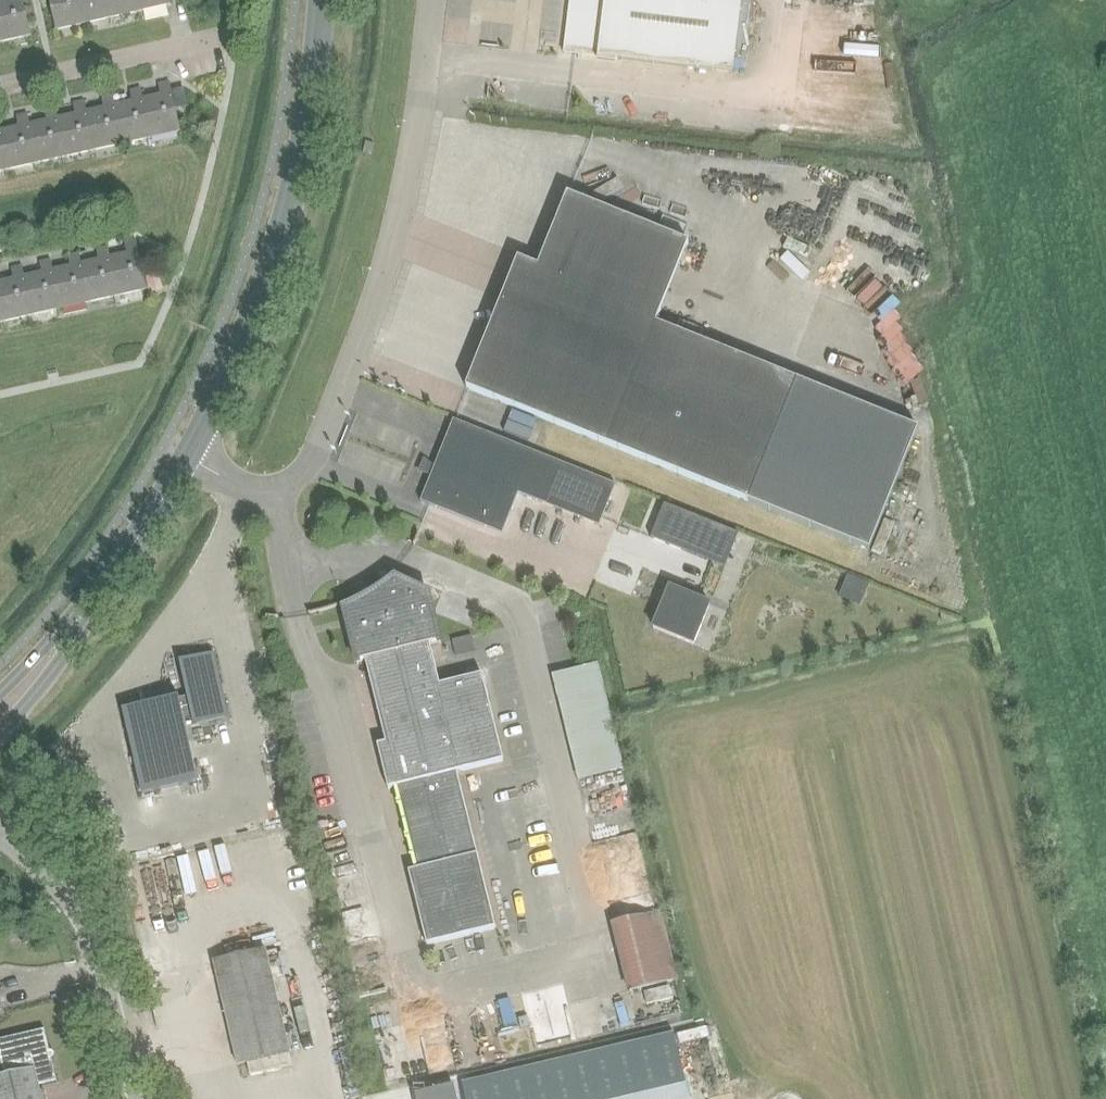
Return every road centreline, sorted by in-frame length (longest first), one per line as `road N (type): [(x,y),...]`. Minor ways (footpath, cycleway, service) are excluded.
road 1 (unclassified): [(431,0),(414,152),(380,286),(311,461),(283,486),(258,490),(185,457)]
road 2 (secondary): [(185,457),(236,356),(289,186),(310,105),(320,0)]
road 3 (secondary): [(0,709),(89,608),(154,517),(185,457)]
road 4 (unclassified): [(135,1098),(95,936),(47,875),(0,837)]
road 5 (residential): [(0,87),(201,43)]

